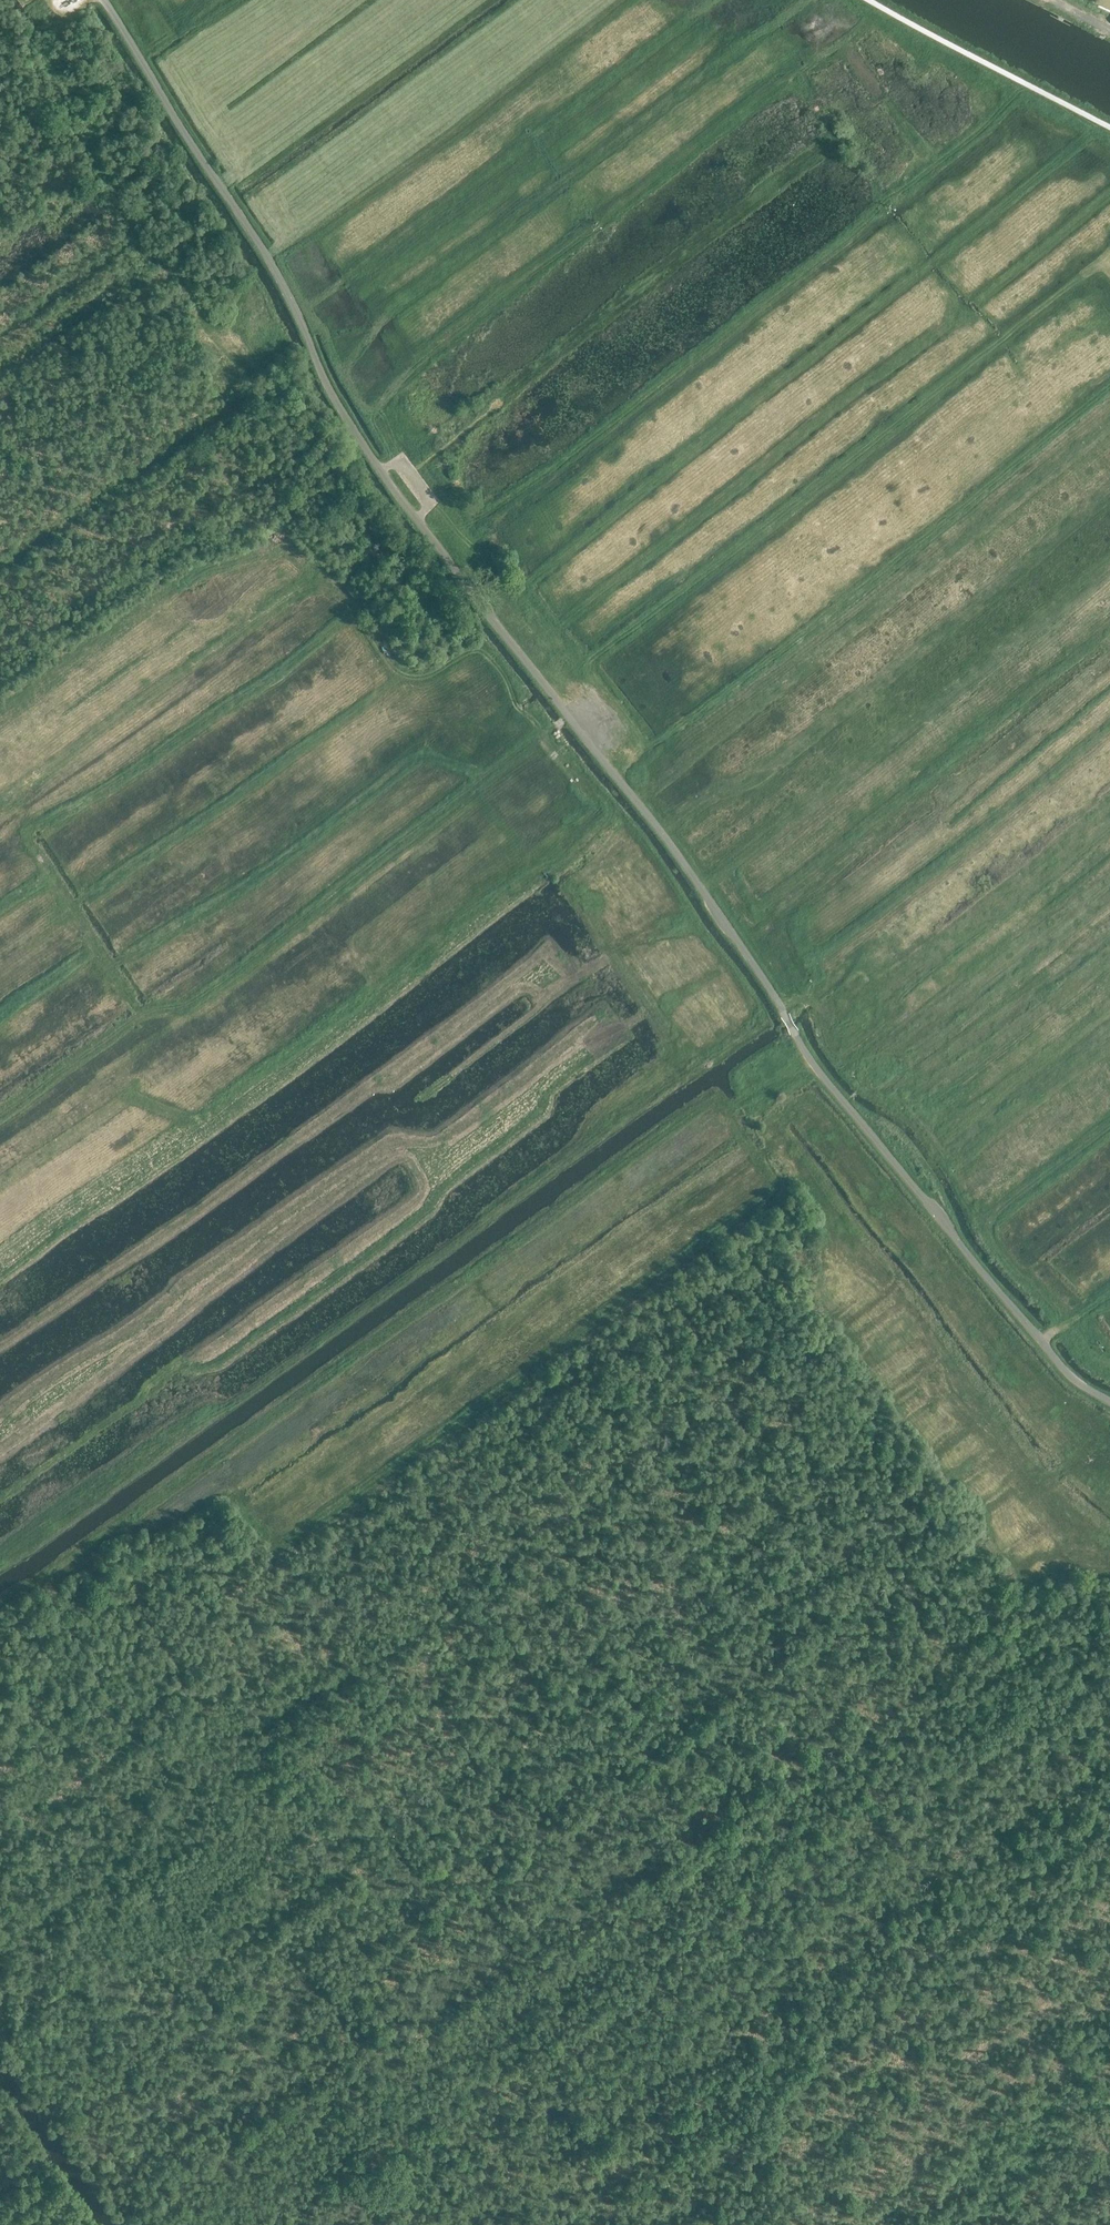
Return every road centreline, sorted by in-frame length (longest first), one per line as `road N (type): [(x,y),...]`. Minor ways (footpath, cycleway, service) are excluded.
road 1 (tertiary): [(1109,1402),(1064,1371),(825,1080),(681,858),(389,485),(333,398),(270,262),(104,0)]
road 2 (track): [(1109,133),(863,0)]

